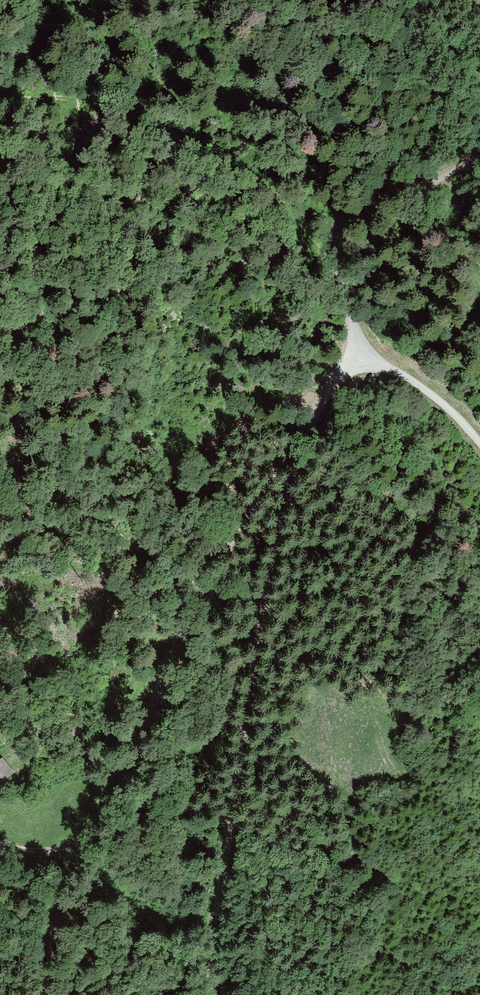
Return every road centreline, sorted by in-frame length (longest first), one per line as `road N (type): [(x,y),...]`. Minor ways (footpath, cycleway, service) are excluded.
road 1 (track): [(205,994),(273,559),(318,408),(338,383),(374,360)]
road 2 (track): [(318,408),(69,825),(20,827),(0,813)]
road 3 (unclassified): [(374,360),(341,261),(355,224),(479,148)]
road 4 (unclassified): [(374,360),(431,394),(479,443)]

